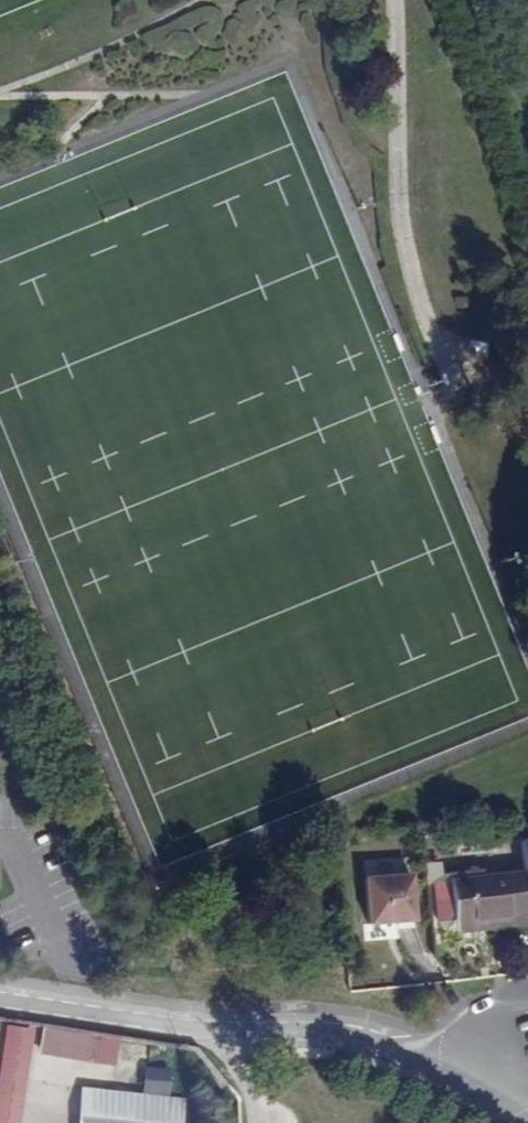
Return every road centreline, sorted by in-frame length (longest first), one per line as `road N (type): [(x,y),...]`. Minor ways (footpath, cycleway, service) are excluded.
road 1 (residential): [(0,999),(209,1029),(345,1032),(497,1062),(527,1102)]

